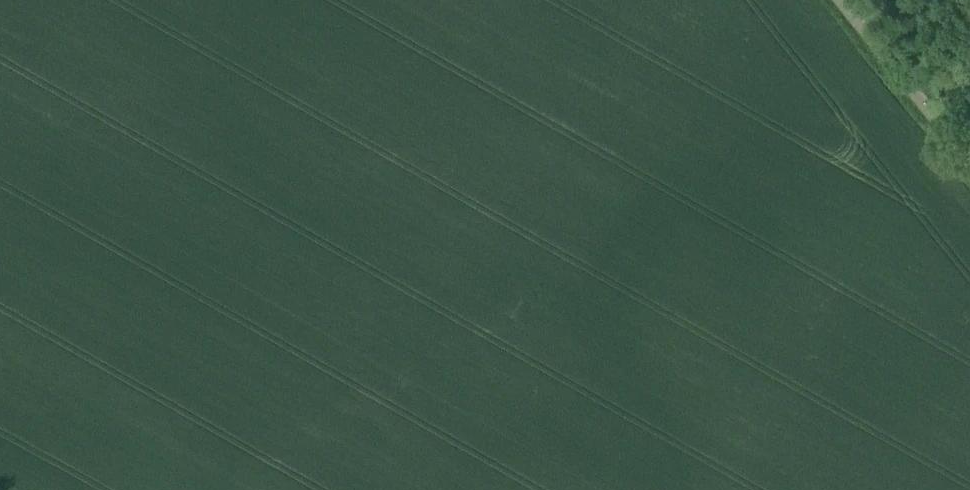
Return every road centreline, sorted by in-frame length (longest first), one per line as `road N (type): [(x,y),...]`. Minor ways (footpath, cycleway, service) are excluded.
road 1 (unclassified): [(969,161),(836,0)]

